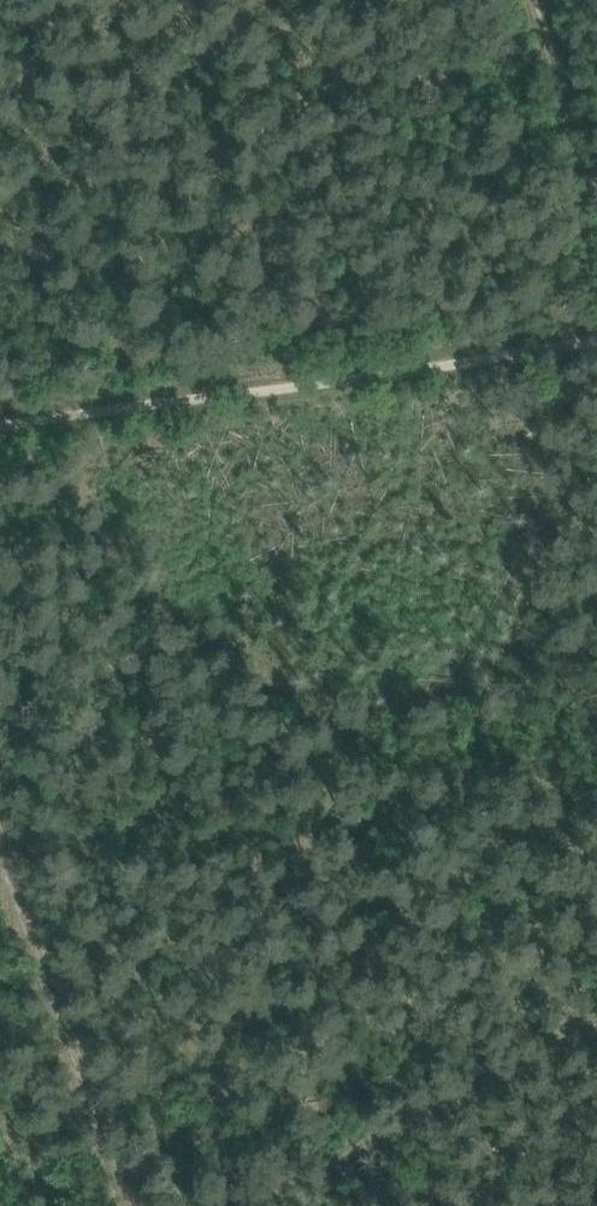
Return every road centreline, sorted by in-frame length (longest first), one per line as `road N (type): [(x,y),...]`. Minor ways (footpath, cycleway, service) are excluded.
road 1 (track): [(0,435),(596,348)]

